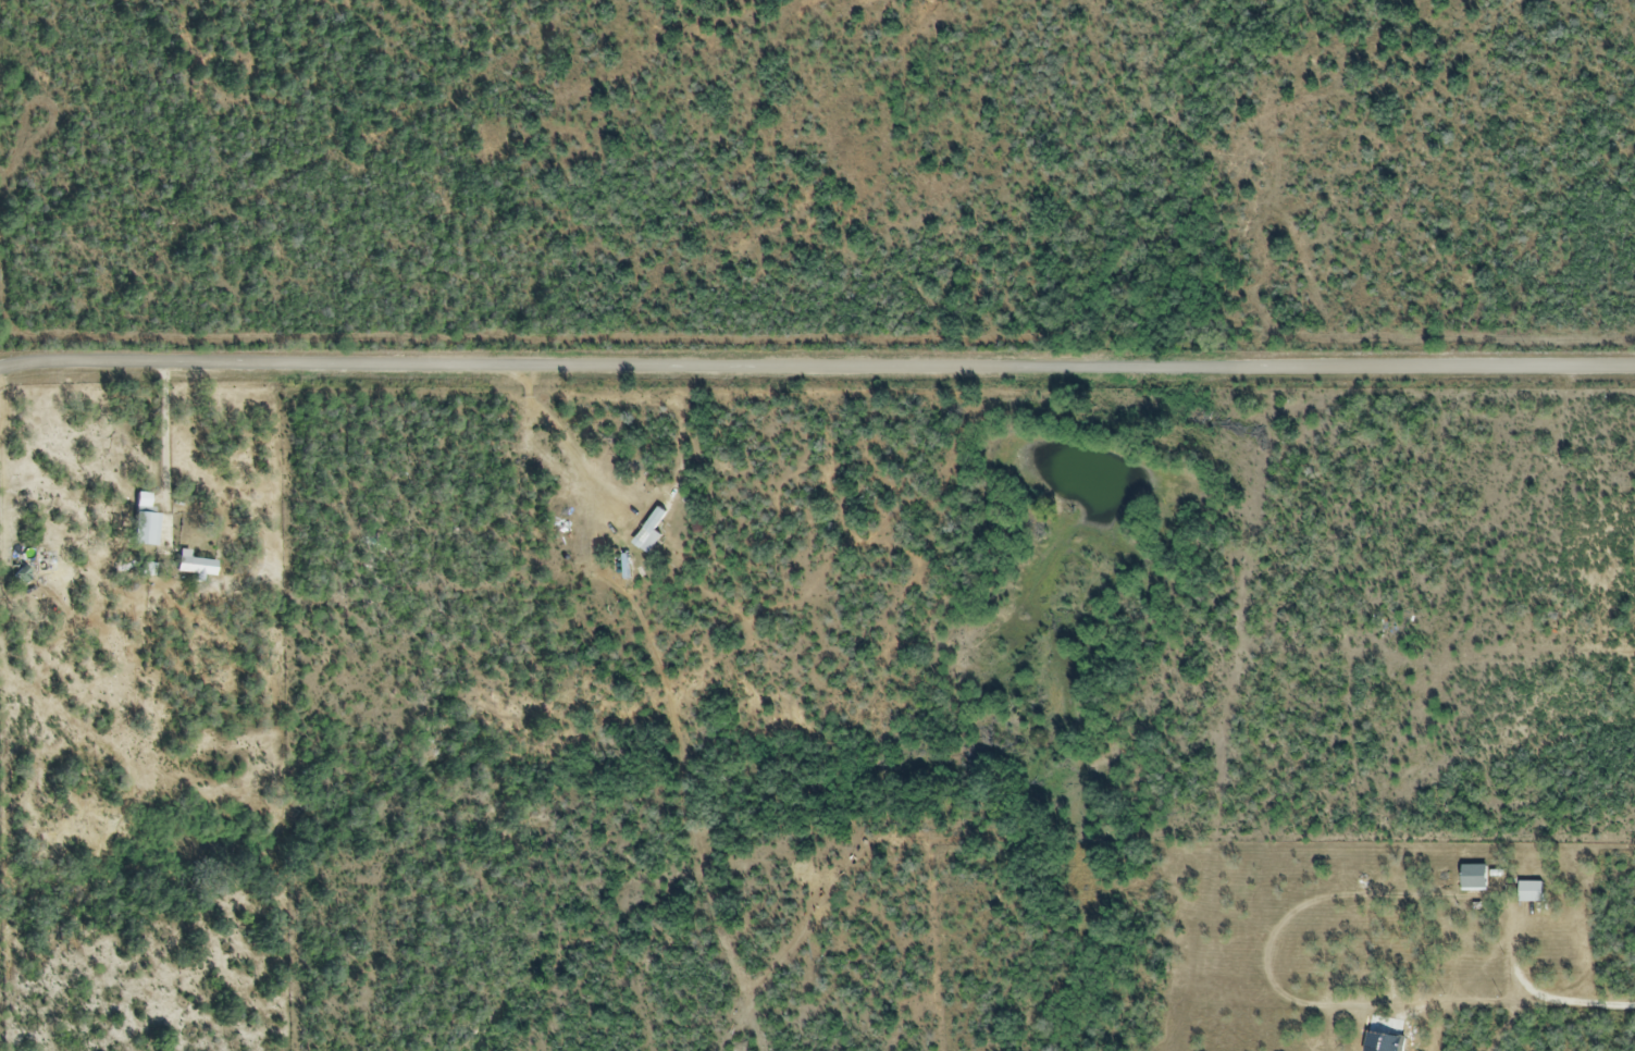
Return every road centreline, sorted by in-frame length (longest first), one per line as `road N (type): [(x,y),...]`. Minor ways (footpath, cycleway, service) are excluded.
road 1 (residential): [(0,370),(177,363),(1634,371)]

